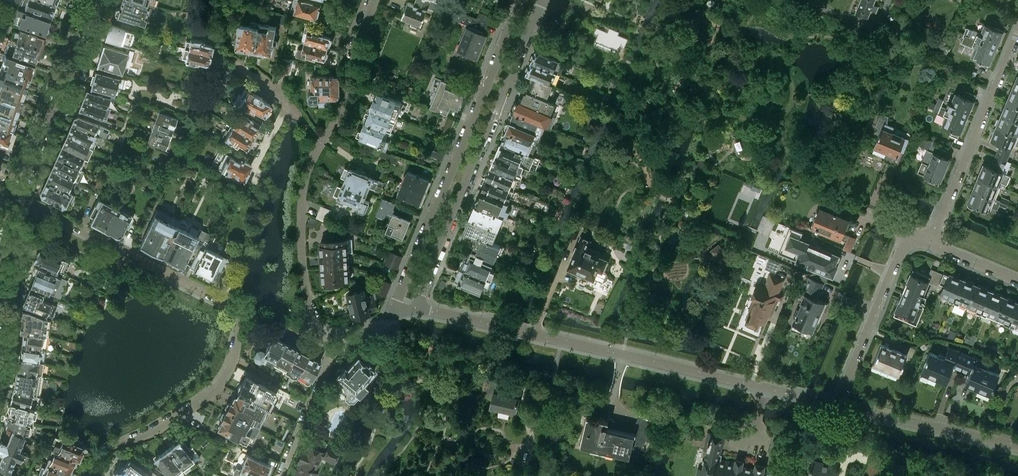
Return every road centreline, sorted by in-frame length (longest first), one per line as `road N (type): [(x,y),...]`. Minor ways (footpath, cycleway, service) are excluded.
road 1 (residential): [(837,403),(416,307)]
road 2 (residential): [(522,0),(391,312)]
road 3 (residential): [(416,307),(544,0)]
road 4 (residential): [(19,196),(244,310)]
road 5 (residential): [(244,310),(218,384),(168,422),(100,454),(85,475)]
road 6 (residential): [(929,243),(1017,35)]
road 7 (residential): [(324,145),(306,190),(303,242),(307,298),(328,353)]
road 8 (residential): [(1017,445),(837,403)]
road 9 (residential): [(837,403),(907,233)]
road 10 (residential): [(30,161),(94,0)]
road 11 (residential): [(375,0),(351,58),(343,115),(324,145)]
road 12 (residential): [(328,353),(277,475)]
road 13 (residential): [(324,145),(287,103),(227,59)]

